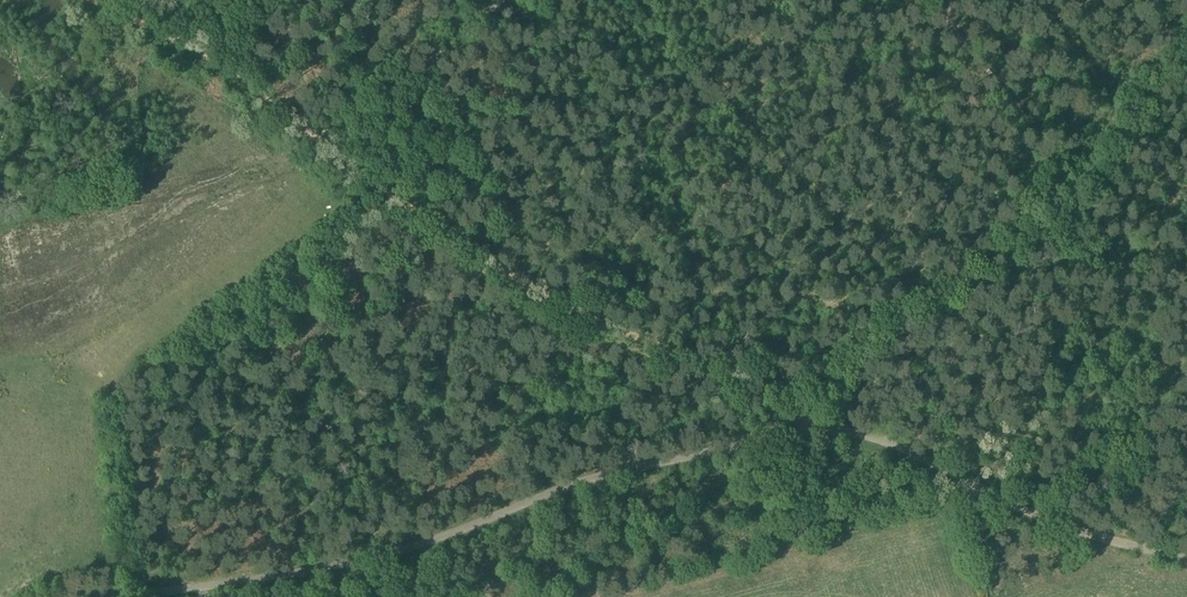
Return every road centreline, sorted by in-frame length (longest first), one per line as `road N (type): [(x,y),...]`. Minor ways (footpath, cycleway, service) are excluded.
road 1 (unclassified): [(190,596),(345,572),(457,541),(565,498),(799,433),(876,444),(1089,542),(1186,570)]
road 2 (track): [(799,433),(770,390),(508,269),(319,137)]
road 3 (track): [(319,137),(228,66),(98,0)]
road 4 (track): [(1186,265),(1150,283),(1131,277),(1097,220)]

